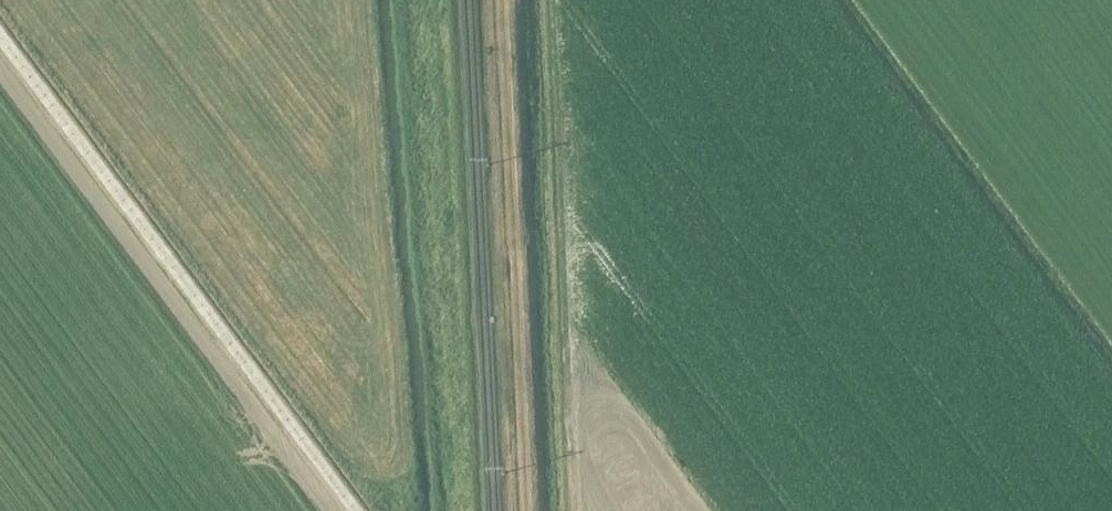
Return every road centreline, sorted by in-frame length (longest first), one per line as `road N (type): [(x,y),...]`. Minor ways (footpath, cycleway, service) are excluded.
road 1 (track): [(309,448),(0,33)]
road 2 (track): [(527,510),(502,0)]
road 3 (track): [(559,0),(576,315)]
road 4 (track): [(579,510),(576,315)]

